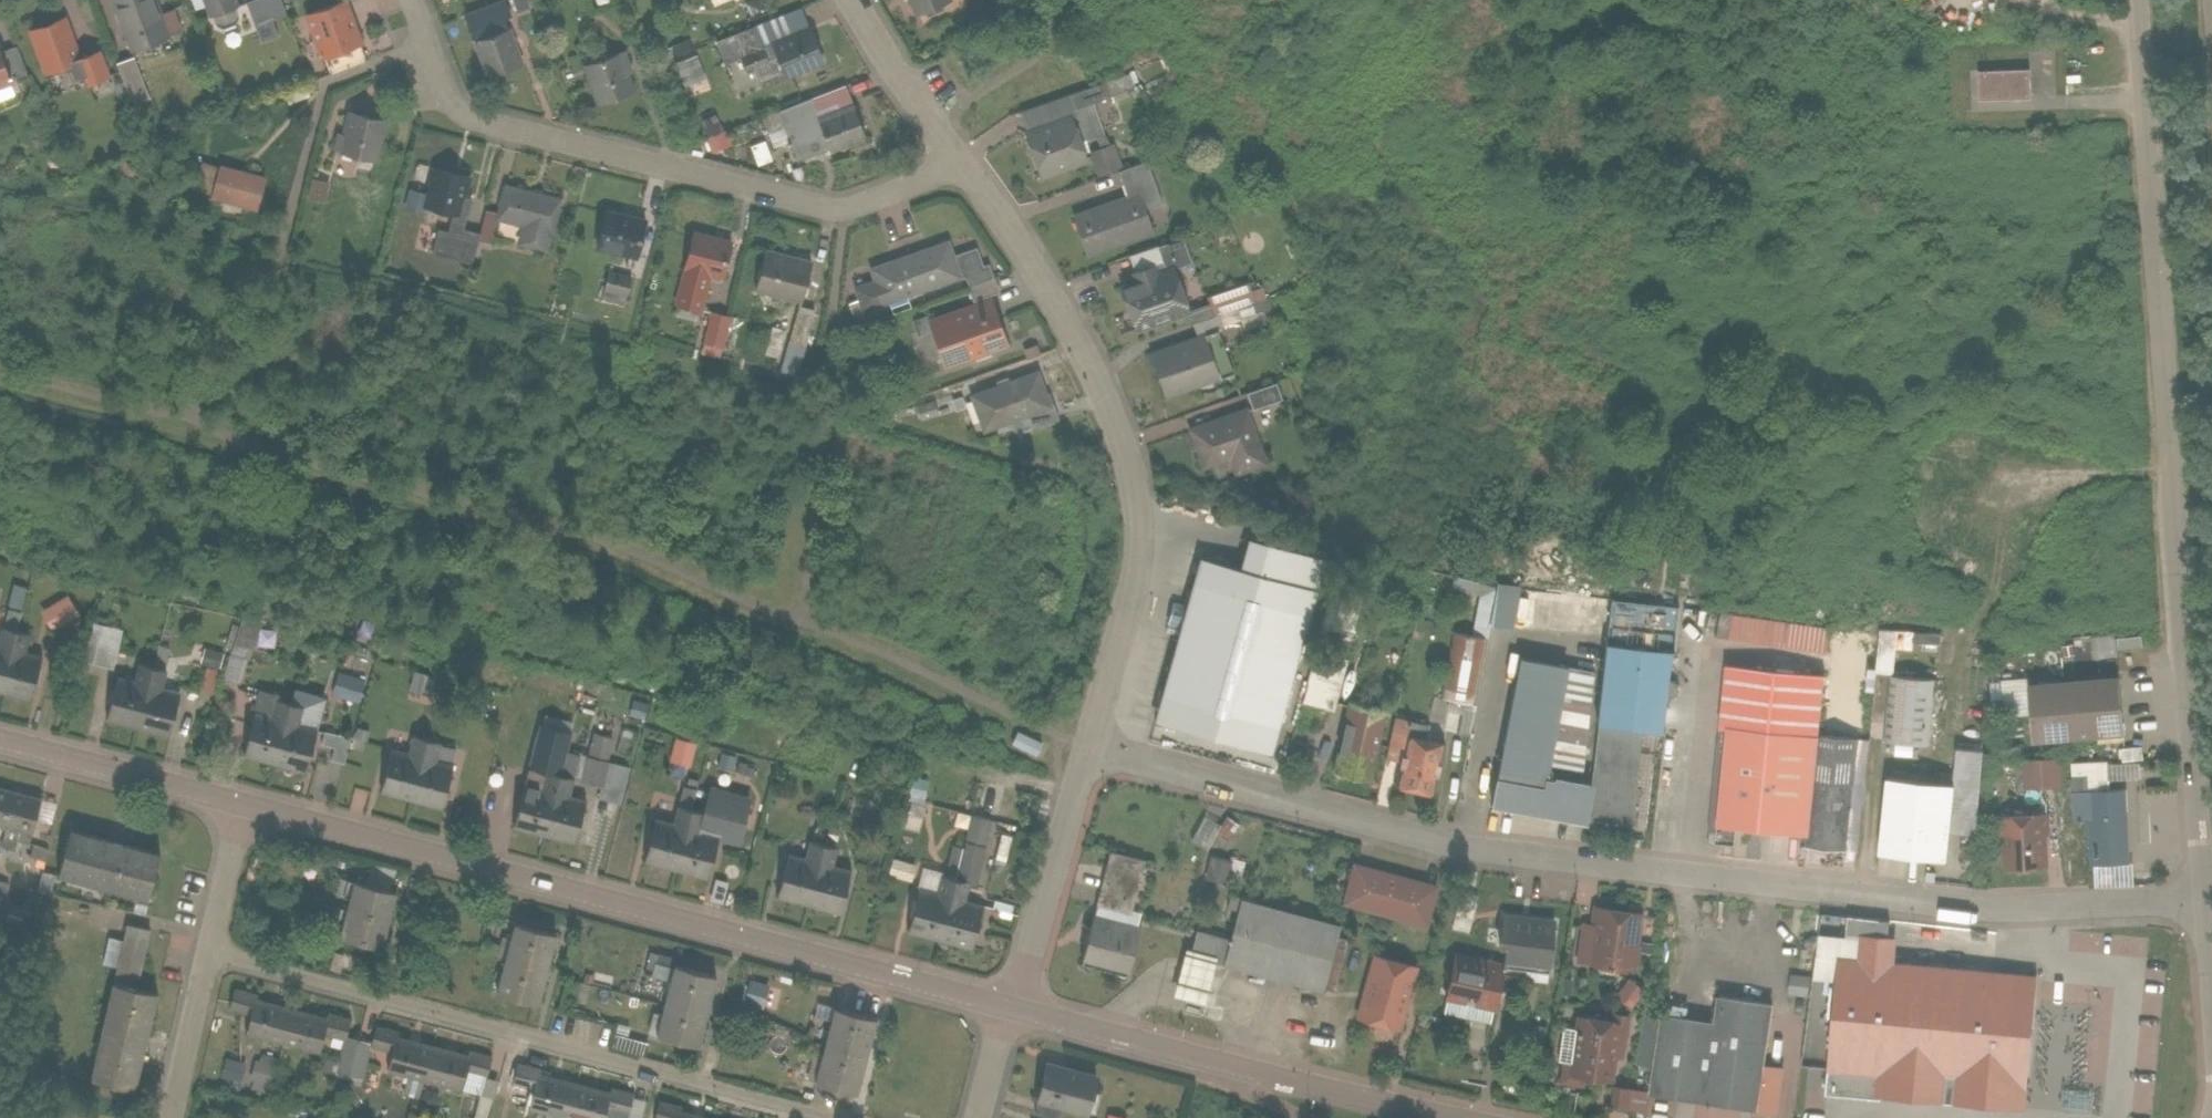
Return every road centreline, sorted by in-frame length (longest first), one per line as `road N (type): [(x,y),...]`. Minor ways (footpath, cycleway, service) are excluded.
road 1 (residential): [(2206,900),(1988,908),(1464,848),(1087,756)]
road 2 (unclassified): [(2206,900),(2134,0)]
road 3 (residential): [(1012,1012),(244,806)]
road 4 (residential): [(961,168),(839,211),(478,123),(447,101),(408,0)]
road 5 (residential): [(1087,756),(1137,542),(1136,491),(1088,362),(961,168)]
road 6 (residential): [(208,957),(808,1117)]
road 7 (residential): [(1429,1117),(1012,1012)]
road 8 (residential): [(1012,1012),(1087,756)]
road 9 (residential): [(244,806),(0,742)]
road 10 (residential): [(961,168),(853,0)]
road 11 (residential): [(208,957),(170,1117)]
road 12 (residential): [(244,806),(208,957)]
road 13 (unclassified): [(2211,1055),(2206,900)]

